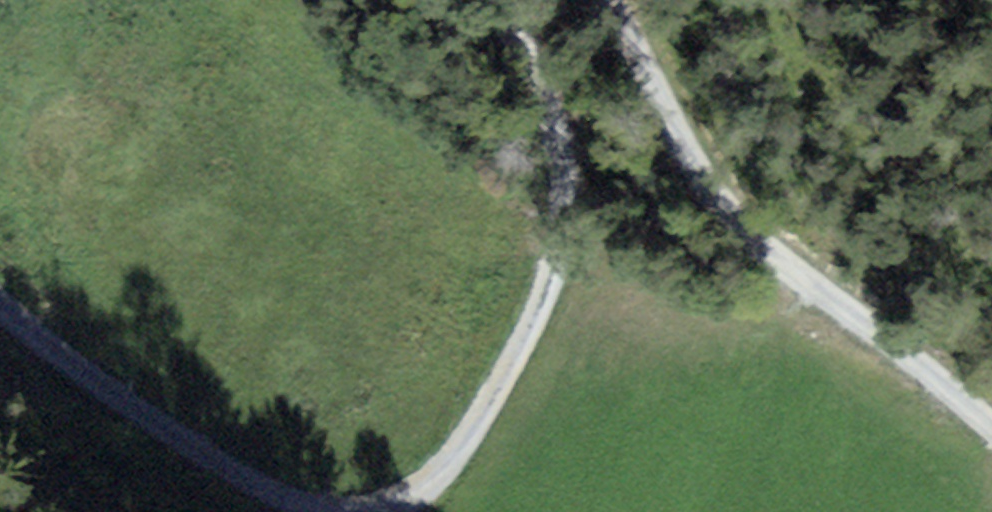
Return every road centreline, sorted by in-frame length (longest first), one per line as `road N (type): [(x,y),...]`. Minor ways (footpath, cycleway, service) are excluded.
road 1 (track): [(505,0),(562,162),(560,251),(469,436),(421,490),(377,511)]
road 2 (track): [(991,427),(759,245),(724,208),(612,0)]
road 3 (track): [(327,511),(207,455),(0,299)]

